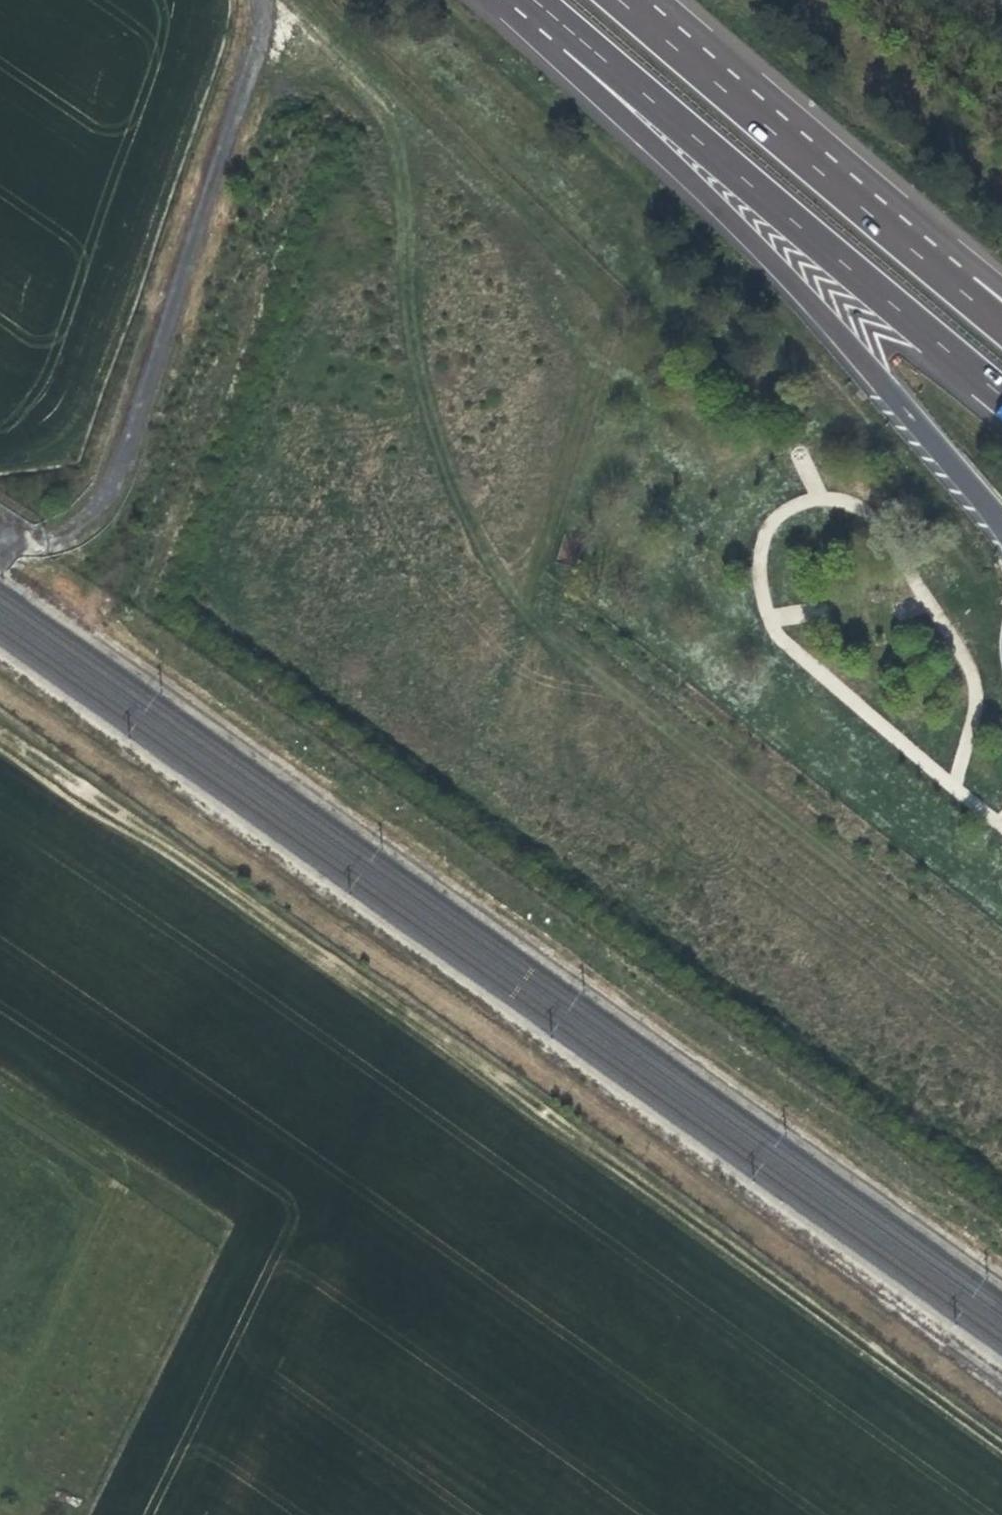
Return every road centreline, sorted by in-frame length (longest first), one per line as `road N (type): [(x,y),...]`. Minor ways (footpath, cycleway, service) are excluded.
road 1 (track): [(1001,1001),(552,634),(494,573),(446,490),(414,391),(399,147),(354,78),(269,0)]
road 2 (track): [(0,731),(1001,1445)]
road 3 (motorway): [(537,0),(1001,388)]
road 4 (track): [(0,1077),(236,1225),(89,1514)]
road 5 (motorway): [(507,0),(881,379)]
road 6 (motorway): [(952,283),(621,0)]

